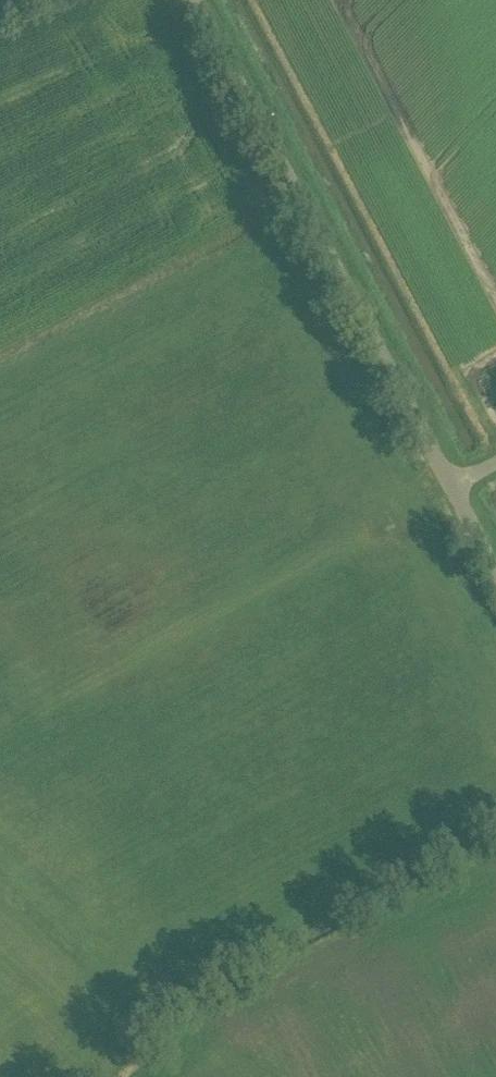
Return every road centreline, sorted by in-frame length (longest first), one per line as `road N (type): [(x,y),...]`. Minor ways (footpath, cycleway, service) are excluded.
road 1 (unclassified): [(495,569),(197,0)]

